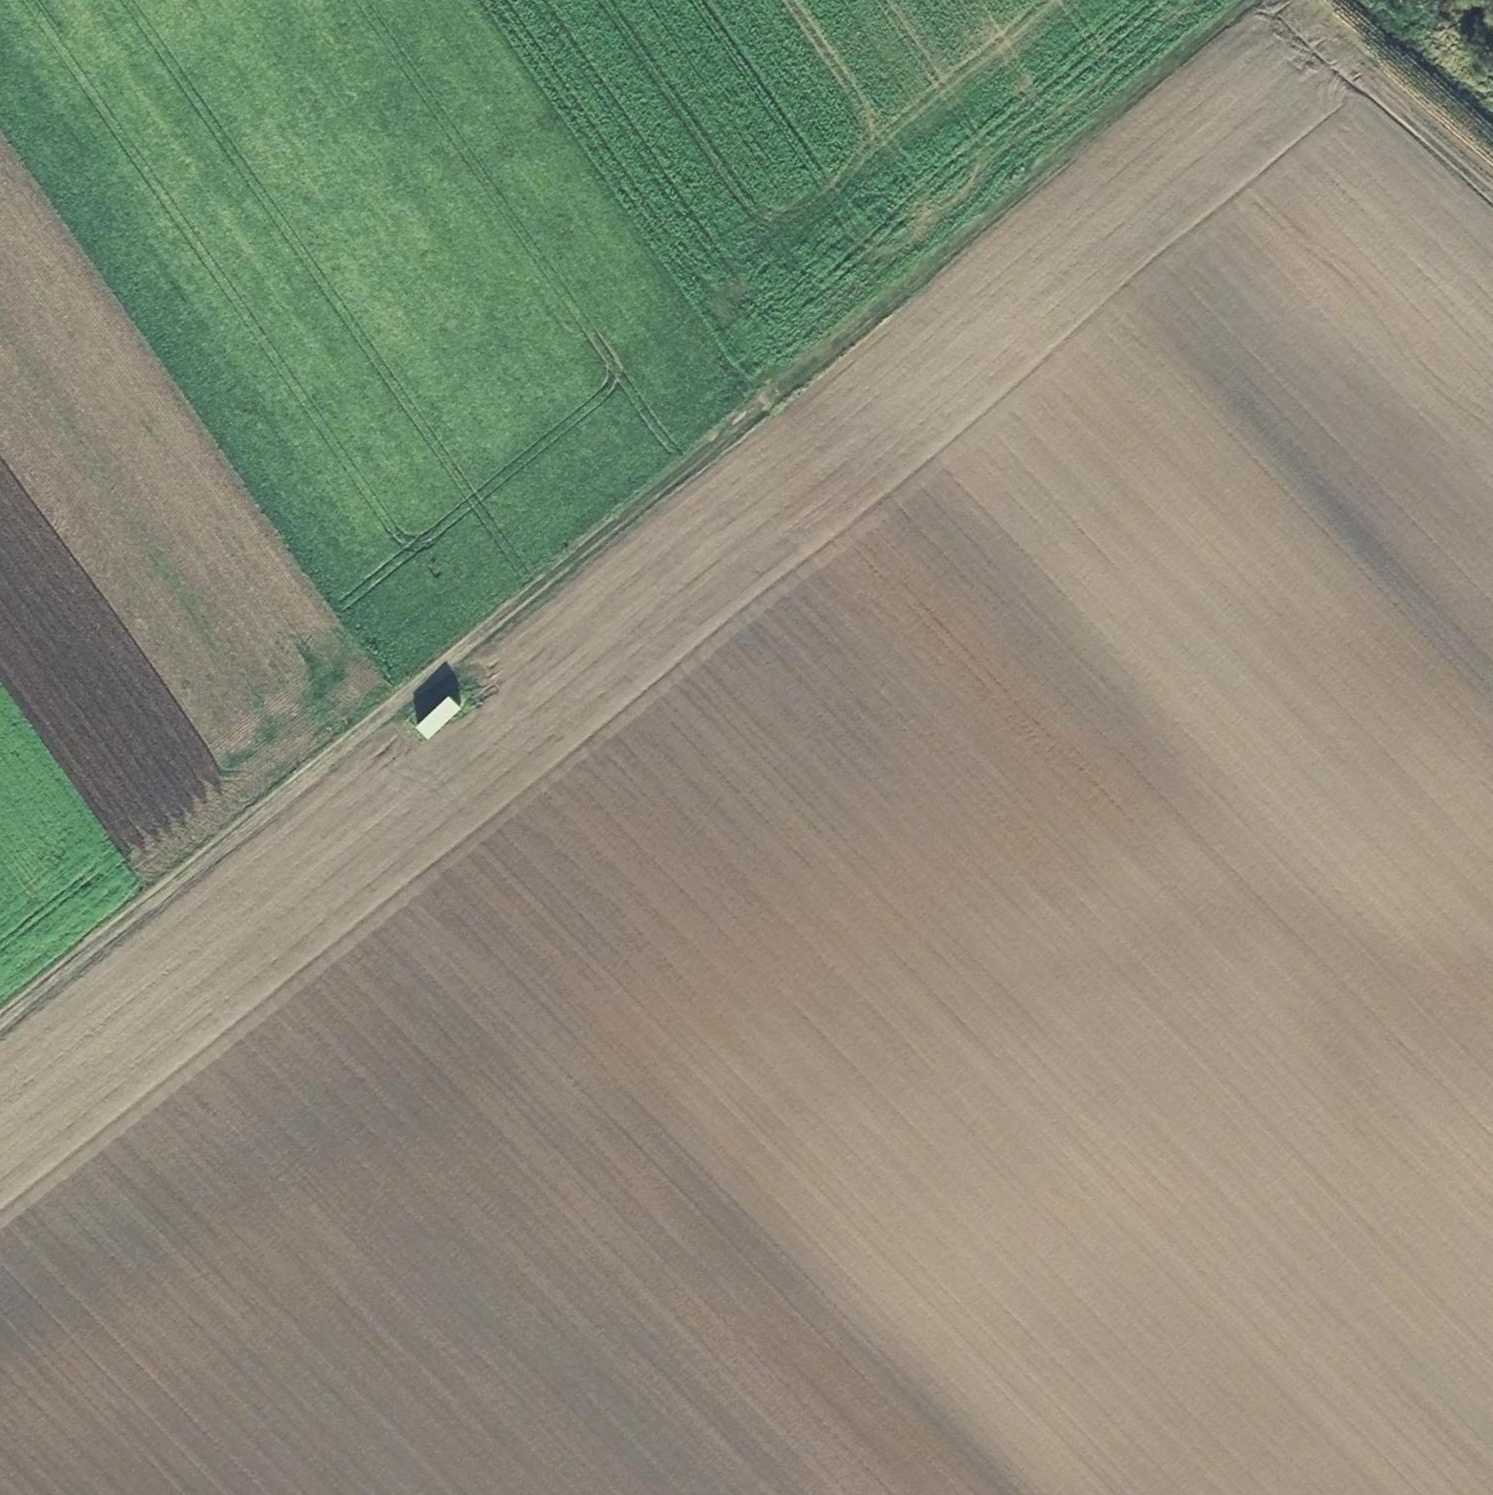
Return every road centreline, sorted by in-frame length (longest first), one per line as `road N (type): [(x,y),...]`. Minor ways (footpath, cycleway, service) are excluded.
road 1 (track): [(0,997),(1227,0)]

